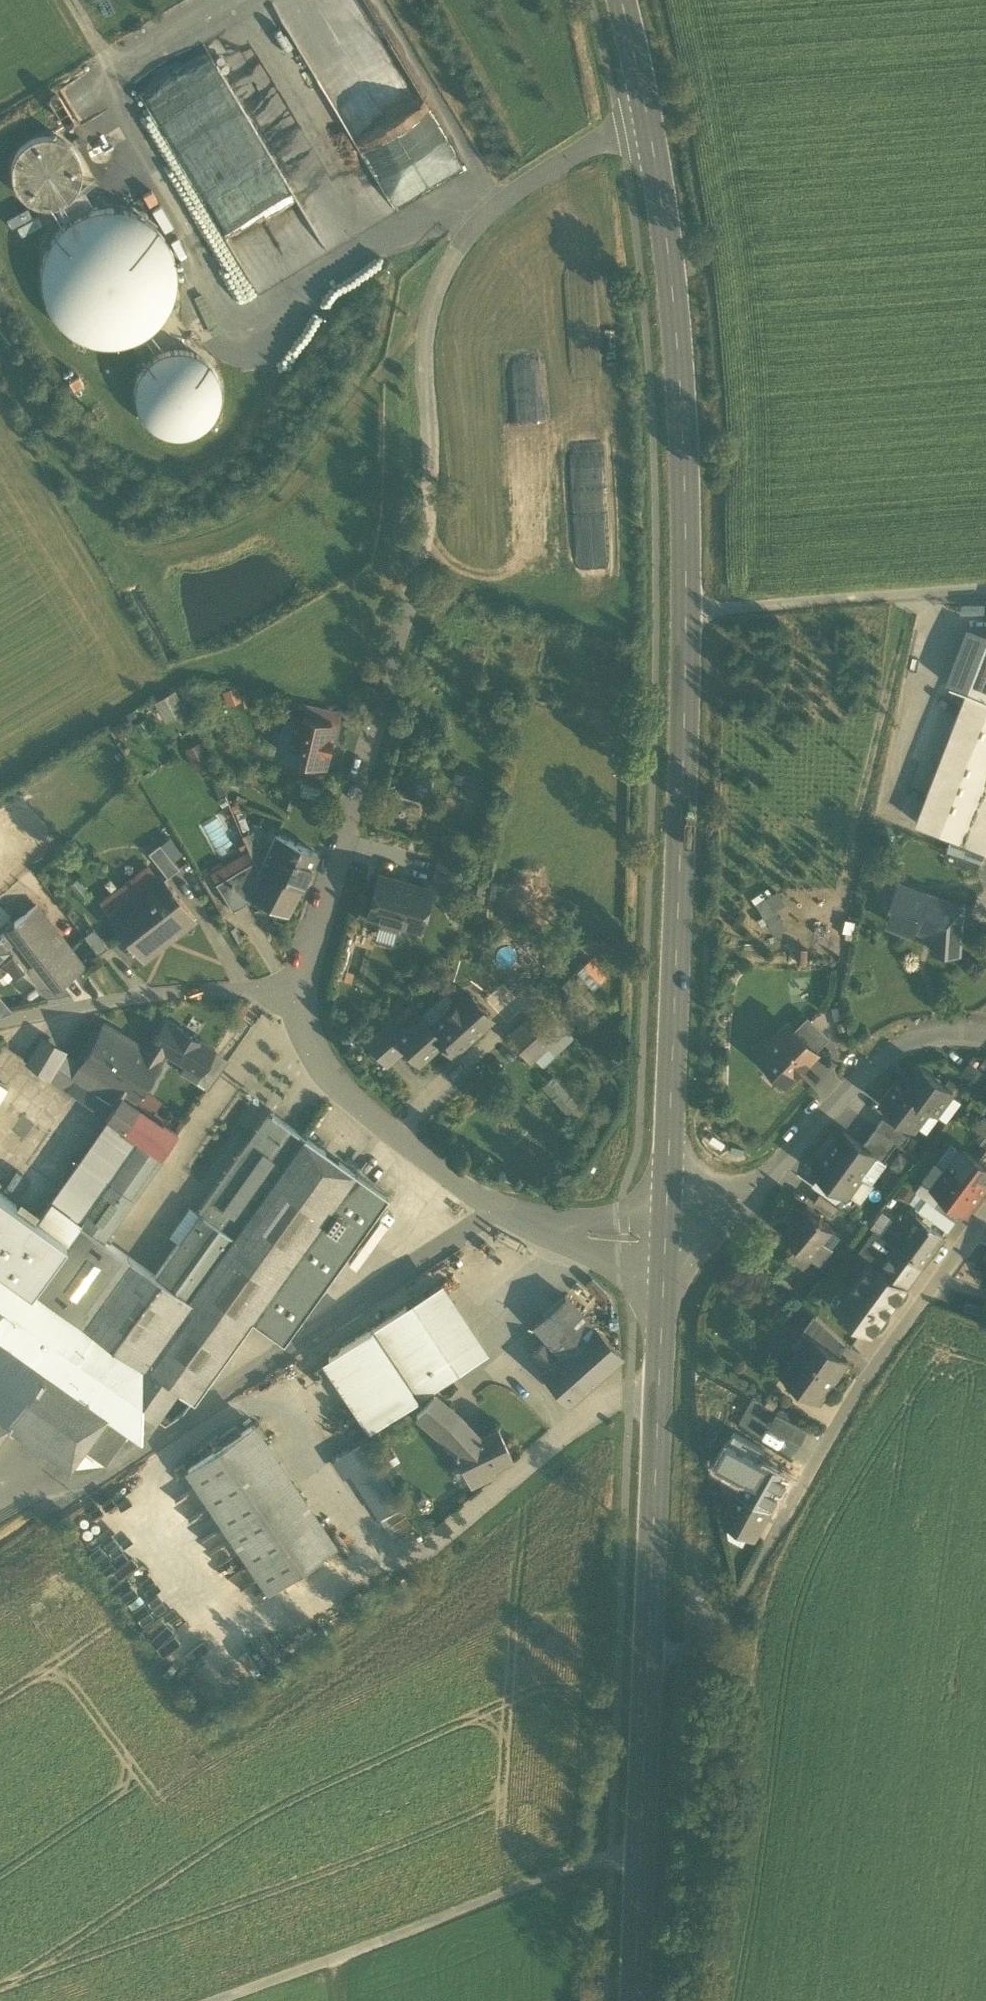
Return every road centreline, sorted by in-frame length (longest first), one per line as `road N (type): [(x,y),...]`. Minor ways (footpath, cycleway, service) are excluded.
road 1 (residential): [(298,994),(428,527),(434,286),(484,207),(646,112)]
road 2 (secondary): [(667,1231),(686,607)]
road 3 (residential): [(985,1215),(855,1394),(741,1602),(698,1645),(649,1658)]
road 4 (secondary): [(686,607),(672,291),(646,112)]
road 5 (residential): [(667,1231),(626,1237),(501,1216),(365,1113),(318,1049),(298,994)]
road 6 (track): [(211,2000),(612,1855),(638,1854)]
road 7 (secondary): [(649,1658),(667,1231)]
road 8 (residential): [(985,1040),(952,1036),(884,1060),(753,1190),(667,1231)]
road 9 (secondary): [(634,2000),(649,1658)]
road 10 (residential): [(298,994),(209,989),(0,1022)]
road 11 (unclassified): [(985,586),(686,607)]

